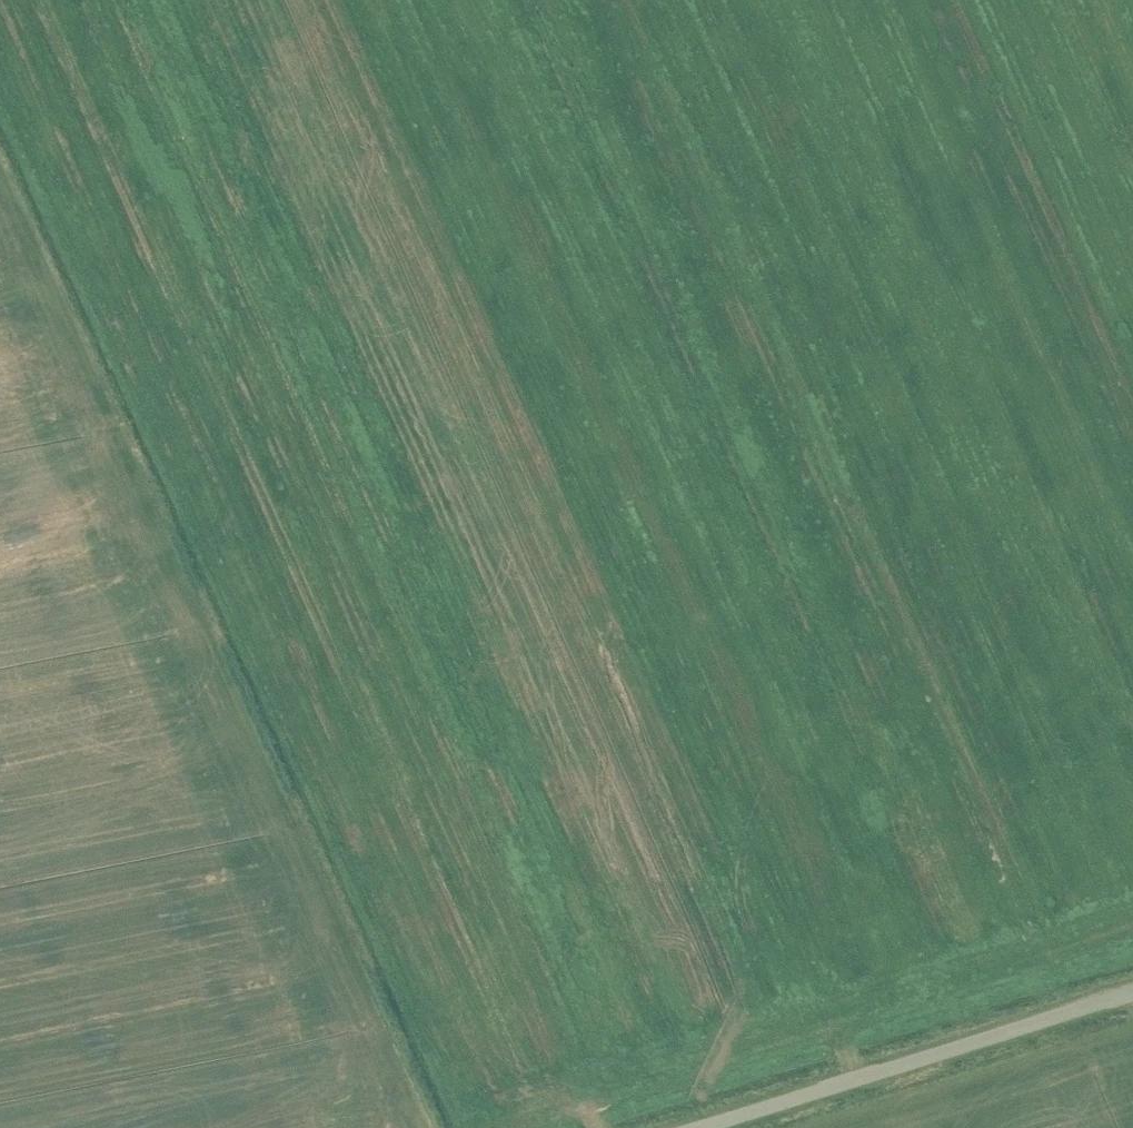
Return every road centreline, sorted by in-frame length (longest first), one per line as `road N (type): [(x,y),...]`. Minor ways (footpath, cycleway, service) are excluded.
road 1 (unclassified): [(693,1127),(1132,992)]

